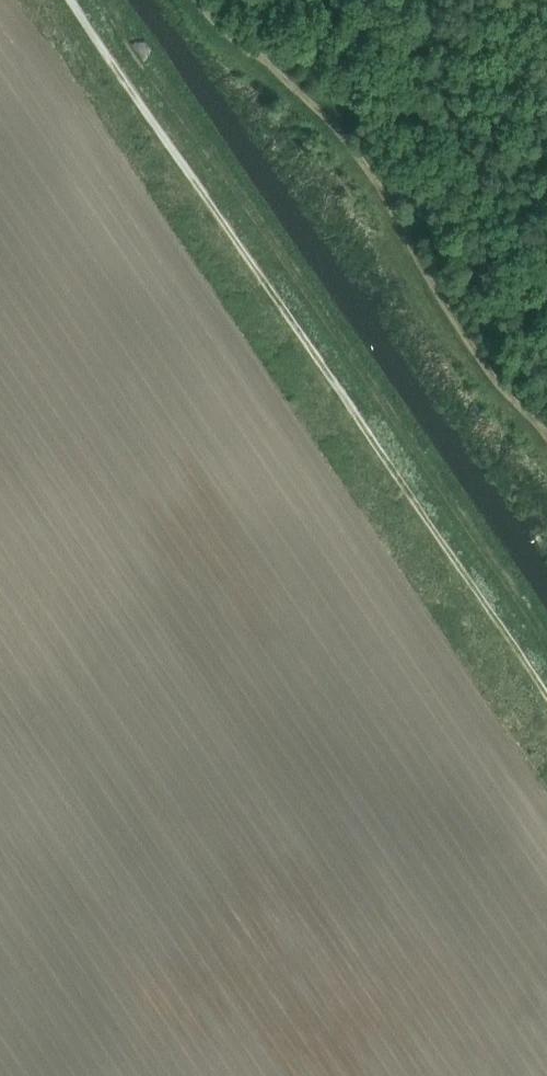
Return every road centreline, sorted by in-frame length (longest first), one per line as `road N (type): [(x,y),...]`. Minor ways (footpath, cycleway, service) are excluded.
road 1 (track): [(115,0),(128,53),(183,98),(546,637)]

